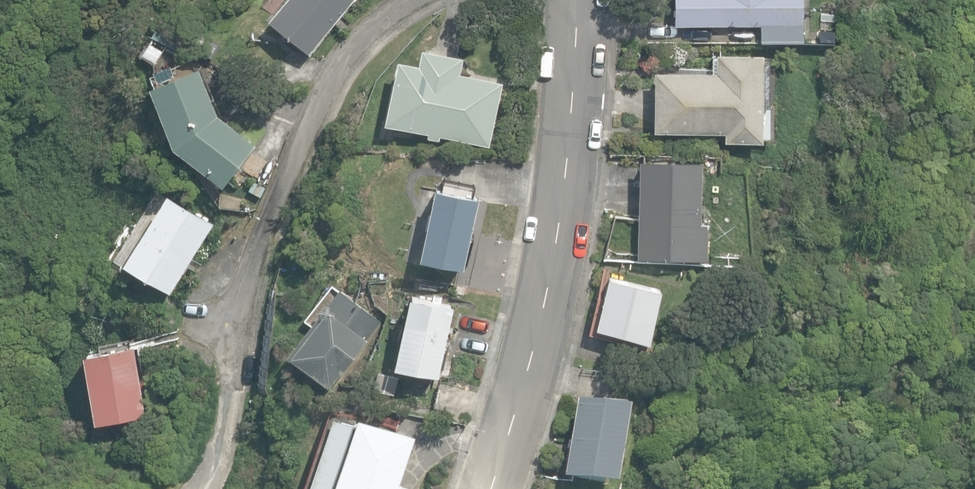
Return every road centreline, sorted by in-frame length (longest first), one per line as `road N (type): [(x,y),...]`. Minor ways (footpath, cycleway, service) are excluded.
road 1 (residential): [(419,0),(351,49),(320,104),(237,307),(236,384),(197,488)]
road 2 (tertiary): [(492,488),(546,300),(577,0)]

